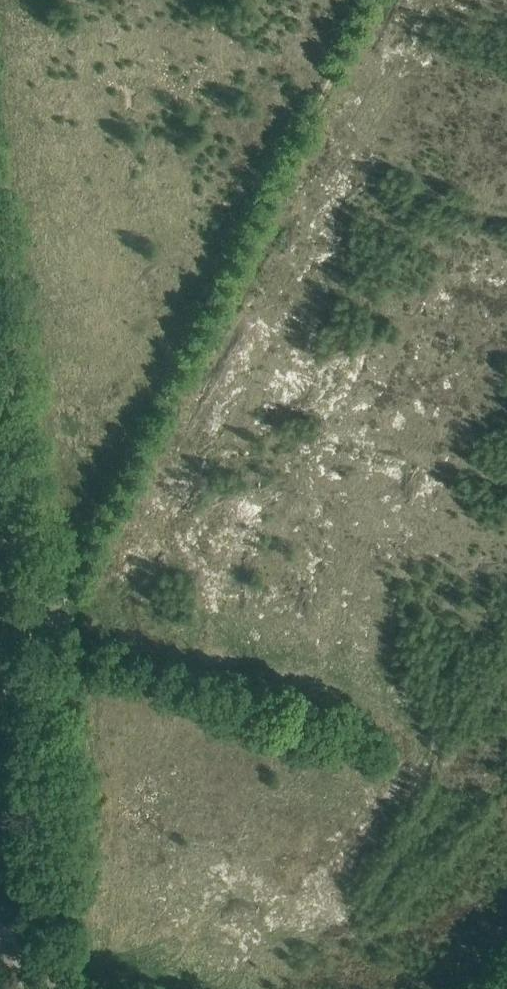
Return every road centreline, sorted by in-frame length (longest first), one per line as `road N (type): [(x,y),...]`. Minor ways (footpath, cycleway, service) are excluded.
road 1 (track): [(372,0),(56,615),(36,625)]
road 2 (unclassified): [(28,939),(38,635),(0,353)]

